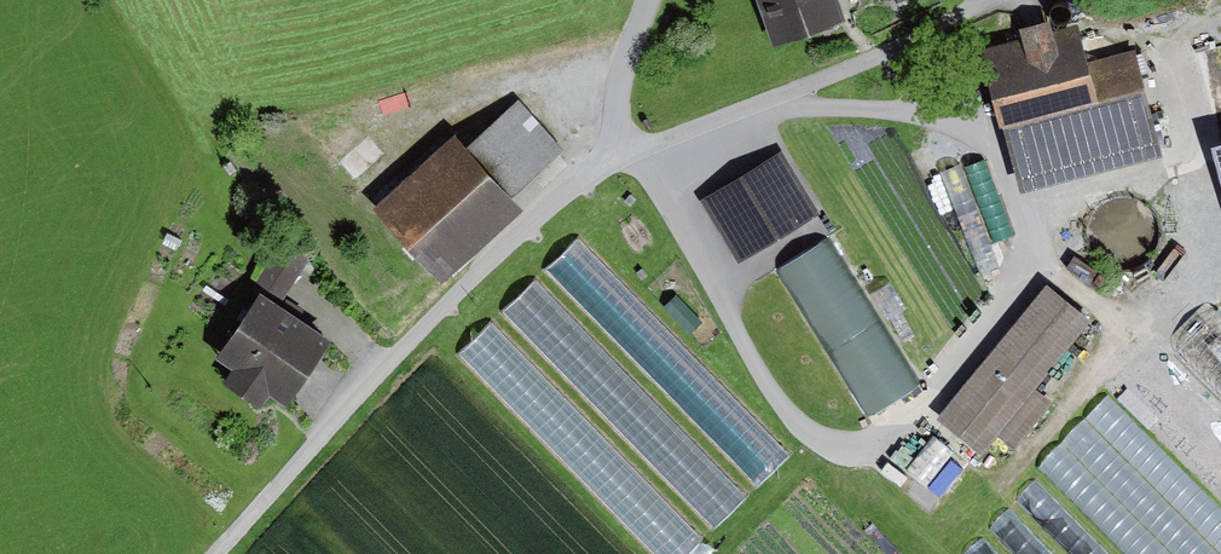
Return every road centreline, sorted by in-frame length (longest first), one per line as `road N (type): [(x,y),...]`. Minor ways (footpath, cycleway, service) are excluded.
road 1 (unclassified): [(216,553),(473,276),(616,151)]
road 2 (unclassified): [(616,151),(854,67),(989,0)]
road 3 (unclassified): [(616,151),(622,85),(650,0)]

